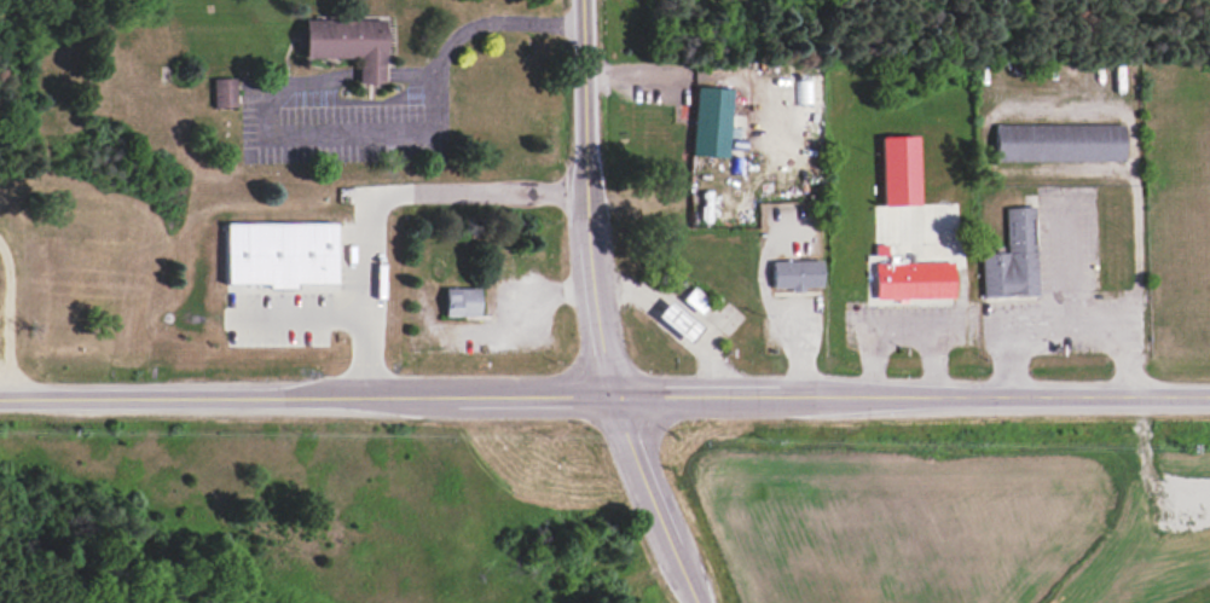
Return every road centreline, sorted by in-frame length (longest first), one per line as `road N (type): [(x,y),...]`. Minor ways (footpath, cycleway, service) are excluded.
road 1 (tertiary): [(1209,396),(0,398)]
road 2 (tertiary): [(700,602),(610,399),(592,280),(585,0)]

